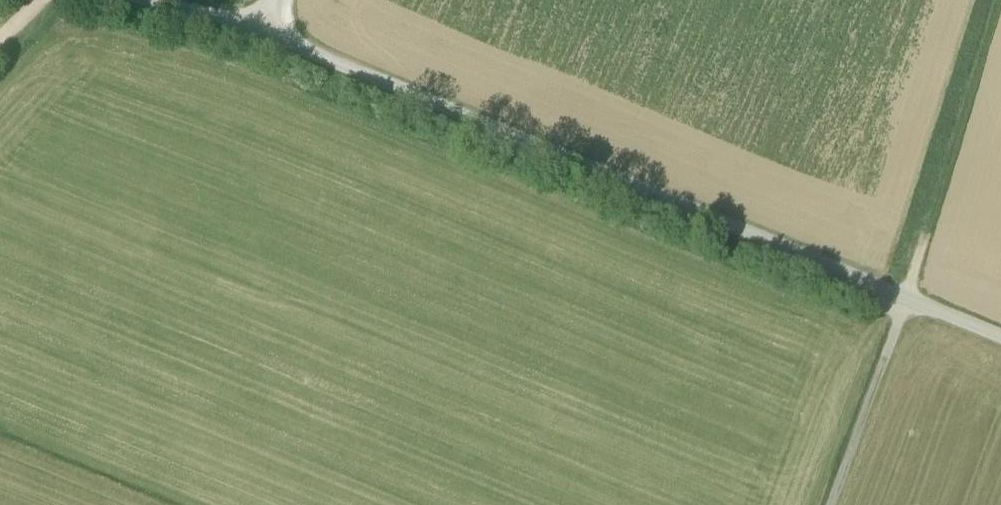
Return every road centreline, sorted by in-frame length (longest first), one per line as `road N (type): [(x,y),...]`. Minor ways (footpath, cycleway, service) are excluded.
road 1 (unclassified): [(288,0),(271,35),(311,56),(1000,339)]
road 2 (track): [(1000,37),(833,504)]
road 3 (track): [(271,35),(137,0)]

